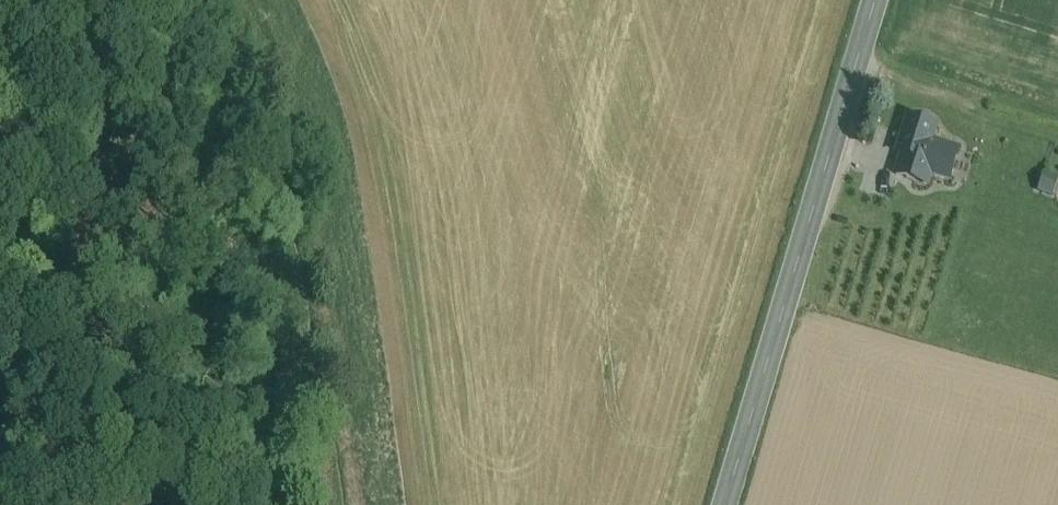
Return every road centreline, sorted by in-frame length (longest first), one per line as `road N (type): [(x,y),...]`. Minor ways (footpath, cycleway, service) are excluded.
road 1 (secondary): [(724,504),(874,0)]

